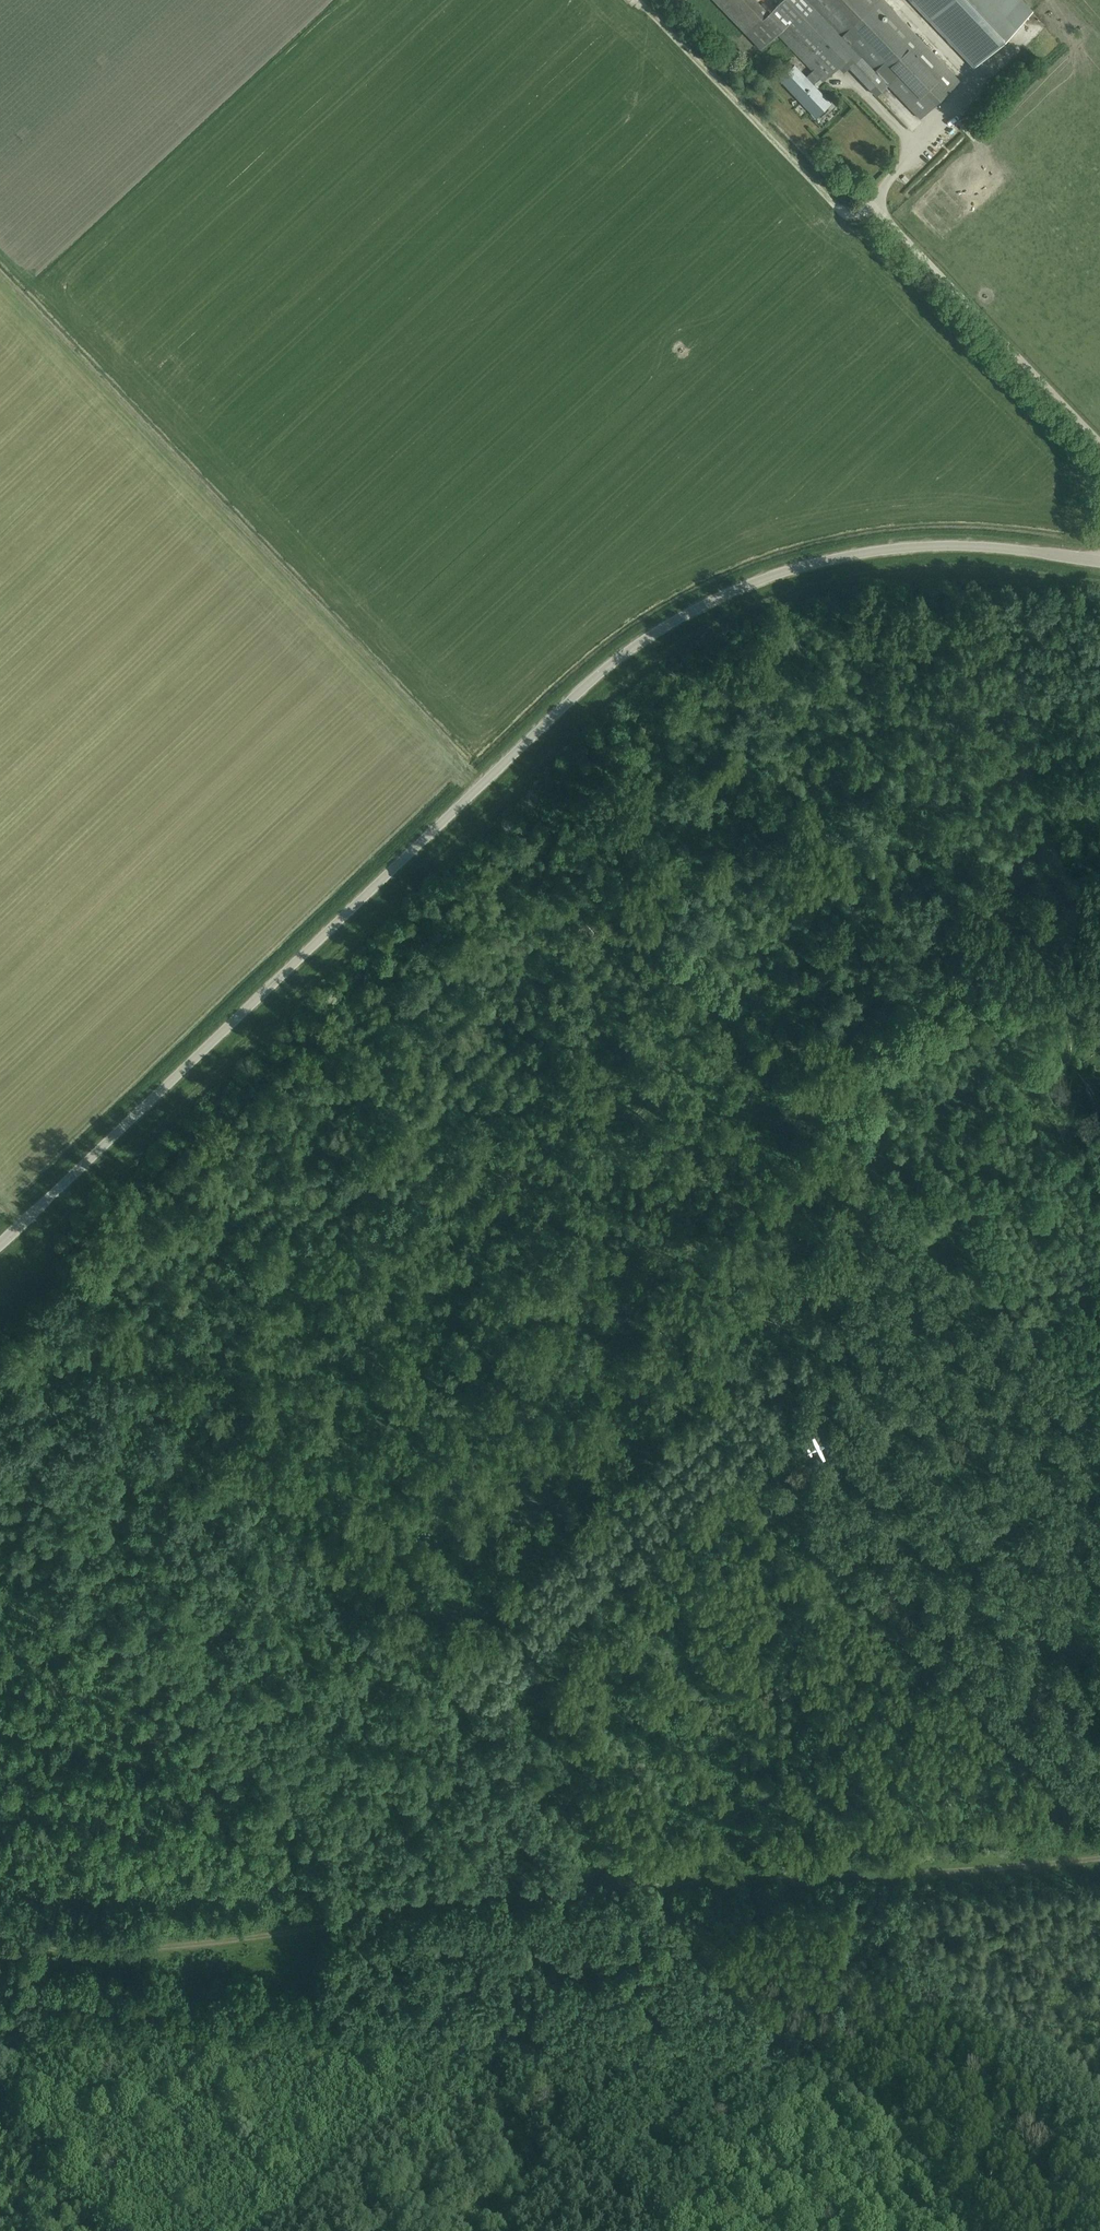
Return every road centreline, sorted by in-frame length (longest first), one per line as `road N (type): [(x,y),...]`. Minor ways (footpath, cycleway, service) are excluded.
road 1 (tertiary): [(0,1244),(624,648),(716,596),(827,557),(885,547),(988,547),(1099,559)]
road 2 (track): [(1099,1857),(480,1898),(111,1953),(38,1949),(0,1931)]

